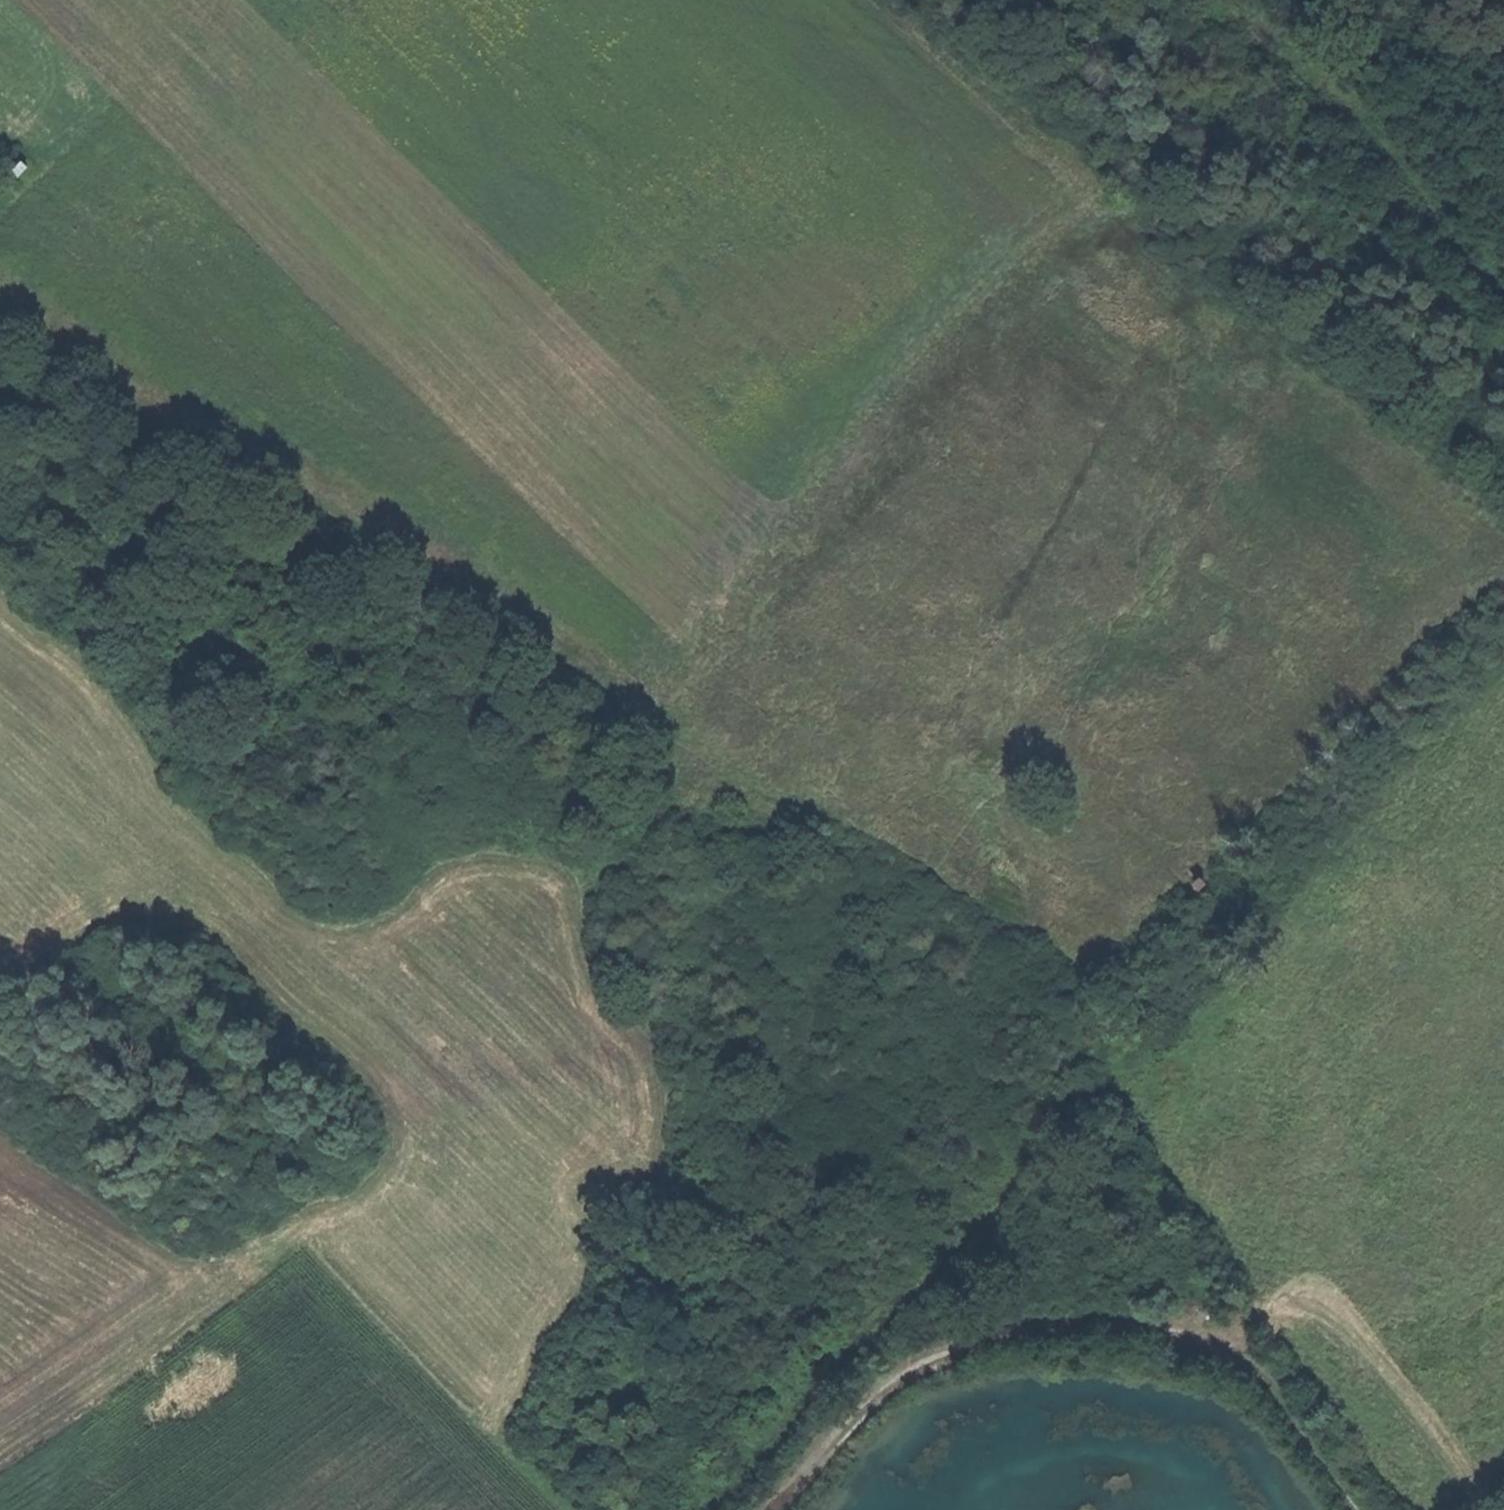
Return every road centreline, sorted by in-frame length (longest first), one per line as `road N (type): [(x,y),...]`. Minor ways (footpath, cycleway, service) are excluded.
road 1 (track): [(777,1509),(882,1390),(1000,1336),(1147,1327),(1256,1362),(1370,1509)]

